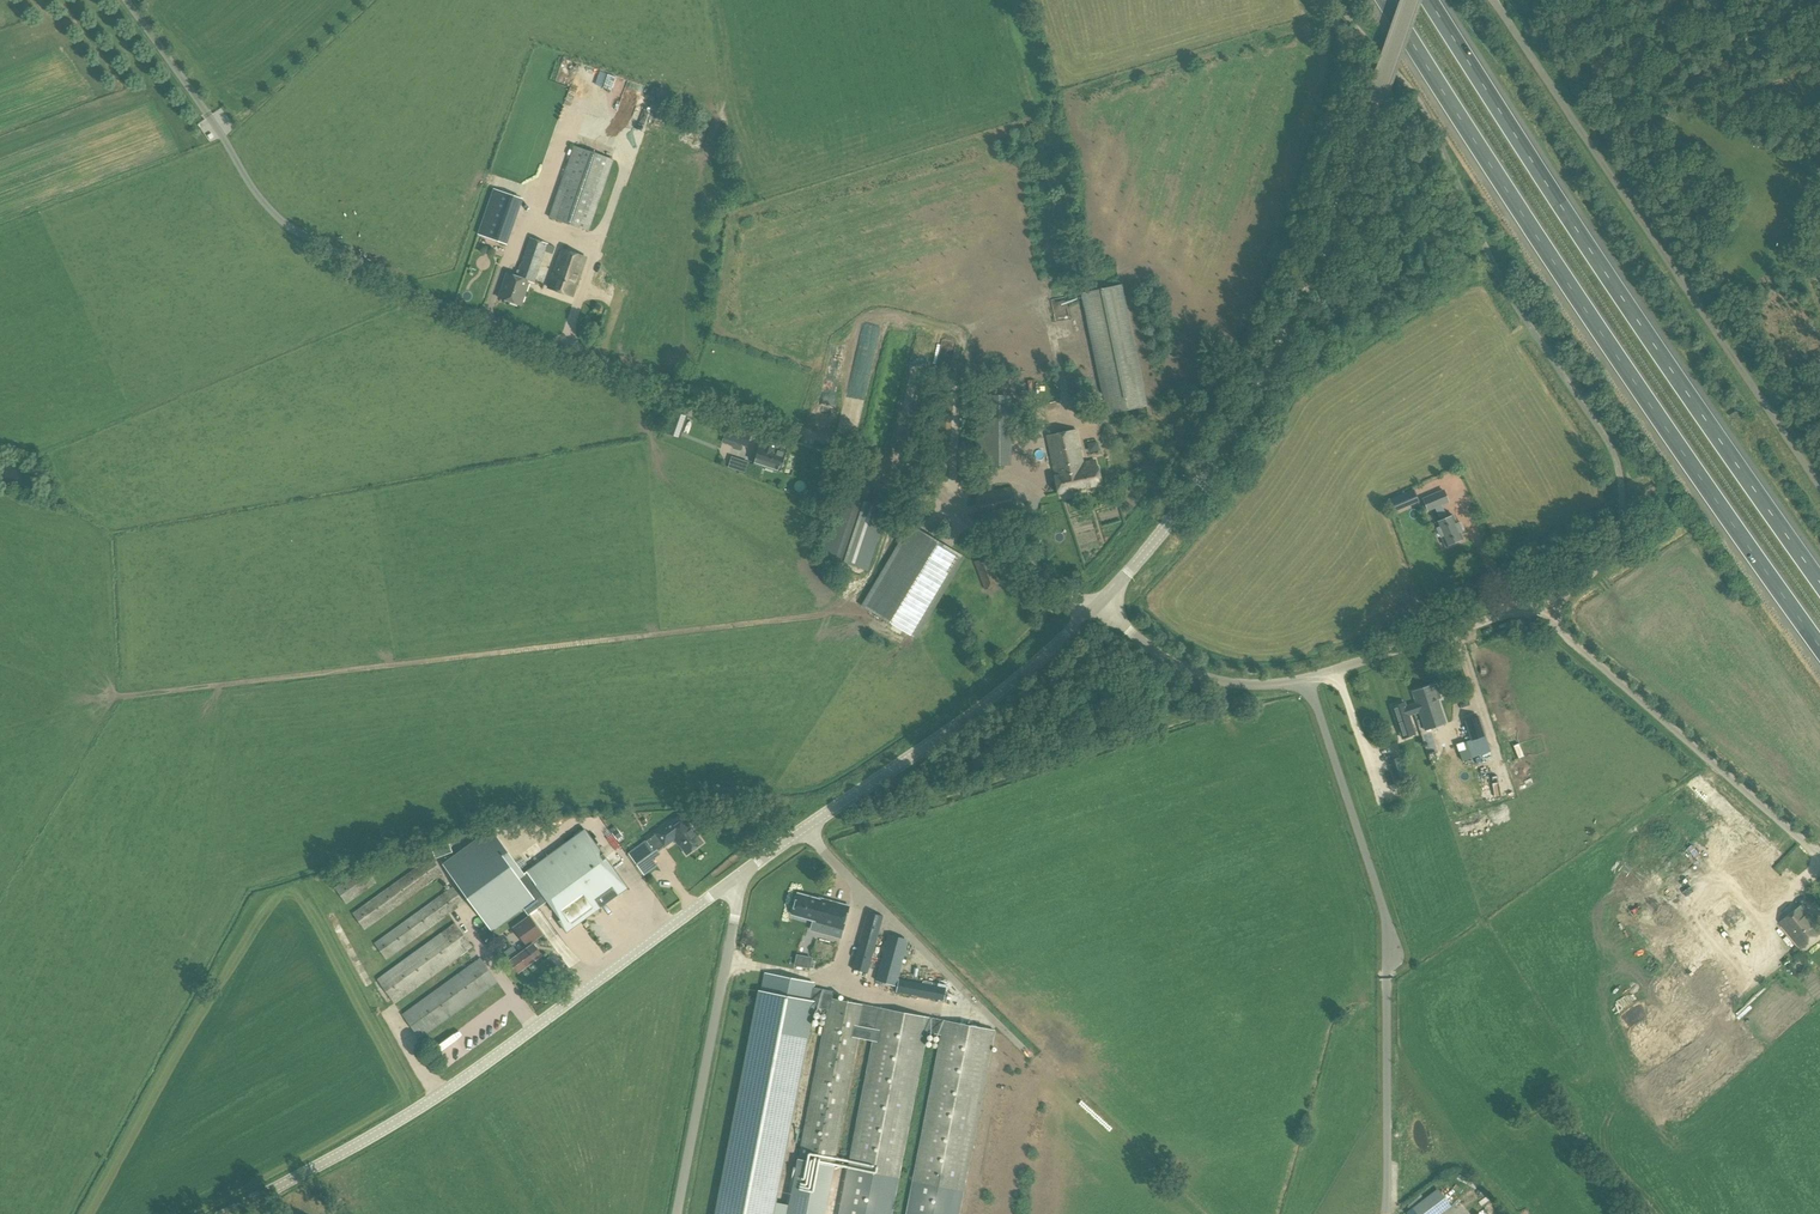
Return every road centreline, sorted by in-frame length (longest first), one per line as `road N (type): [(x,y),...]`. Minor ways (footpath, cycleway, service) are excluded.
road 1 (unclassified): [(126,0),(248,183),(298,233),(527,340),(897,462),(1092,611)]
road 2 (motorway): [(1382,0),(1819,647)]
road 3 (unclassified): [(1535,605),(1577,588),(1614,545),(1622,514),(1616,460),(1512,302),(1415,98),(1337,0)]
road 4 (motorway): [(1819,579),(1597,259),(1431,0)]
road 5 (tertiary): [(1101,603),(1218,456),(1284,342),(1411,0)]
road 6 (tertiary): [(228,1213),(415,1113),(739,875)]
road 7 (unclassified): [(1819,489),(1496,0)]
road 8 (track): [(797,834),(1297,680)]
road 9 (unclassified): [(1101,603),(1184,667),(1268,683),(1535,605)]
road 10 (tertiary): [(739,875),(1018,675),(1092,611)]
road 11 (unclassified): [(1535,605),(1819,853)]
road 12 (unclassified): [(678,1213),(739,875)]

